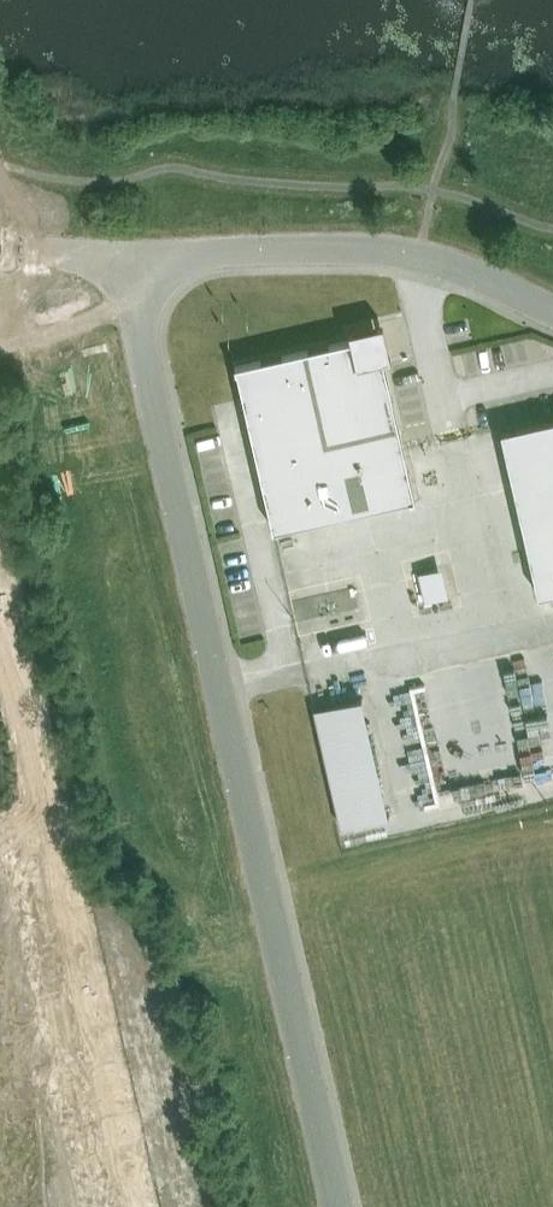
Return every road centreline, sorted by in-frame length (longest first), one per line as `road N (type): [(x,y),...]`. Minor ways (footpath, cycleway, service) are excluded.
road 1 (unclassified): [(150,265),(137,313),(339,1206)]
road 2 (unclassified): [(552,312),(460,269),(362,248),(172,254),(150,265)]

